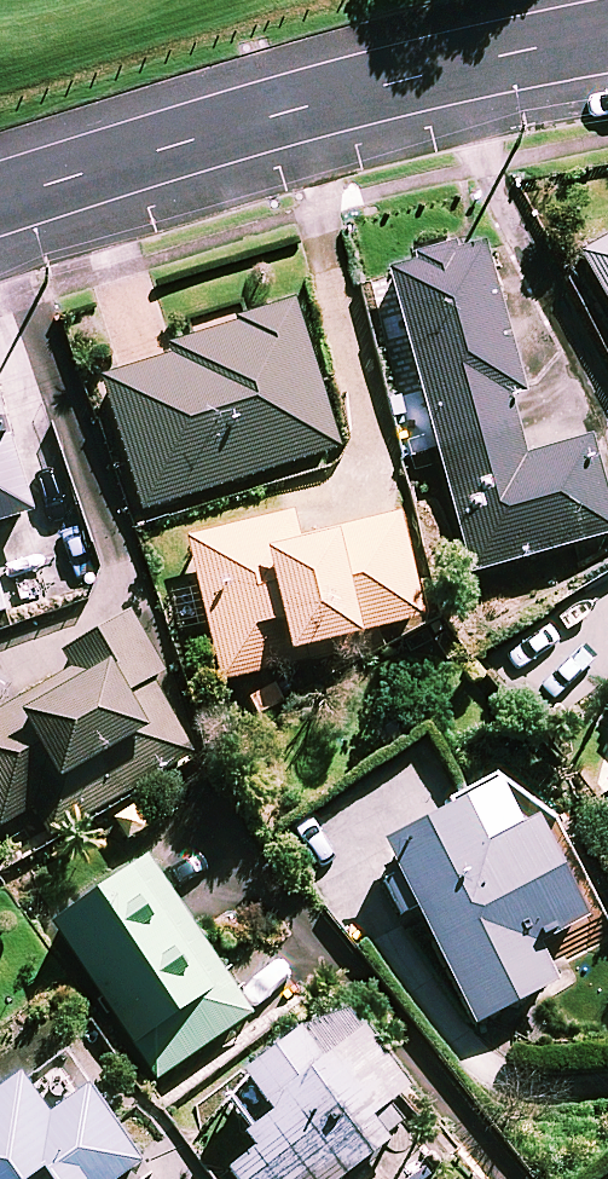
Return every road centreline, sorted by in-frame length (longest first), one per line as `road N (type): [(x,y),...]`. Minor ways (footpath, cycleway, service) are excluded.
road 1 (residential): [(0,203),(160,149),(424,75),(607,37)]

